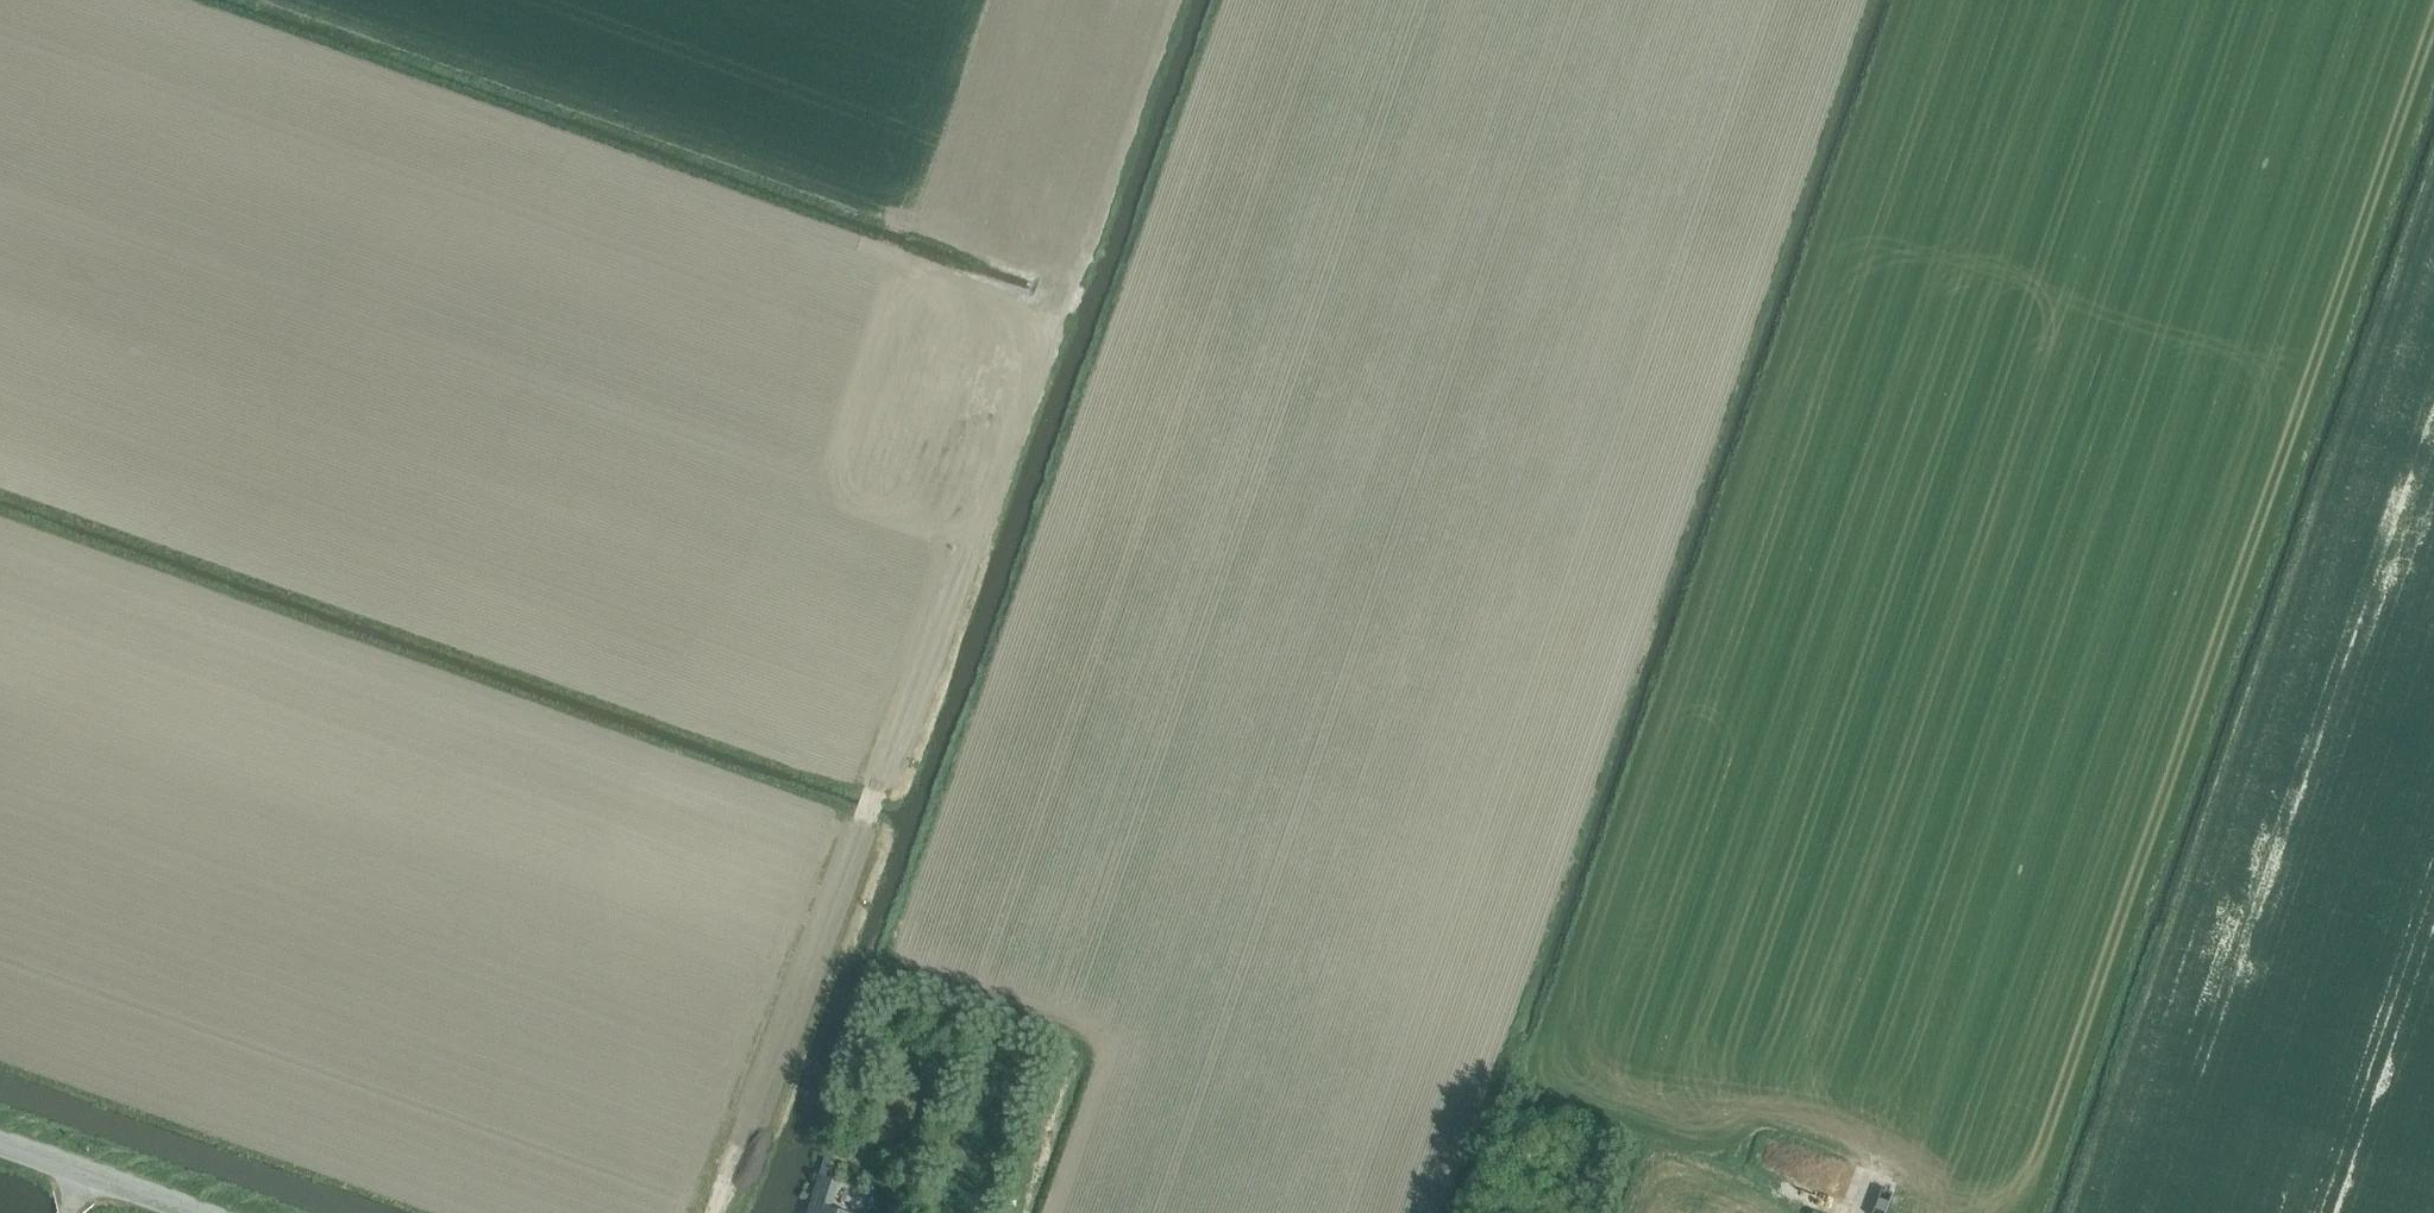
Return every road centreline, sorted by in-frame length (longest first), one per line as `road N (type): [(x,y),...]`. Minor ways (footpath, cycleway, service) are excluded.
road 1 (track): [(993,471),(717,1212)]
road 2 (unclassified): [(189,1212),(0,1147)]

